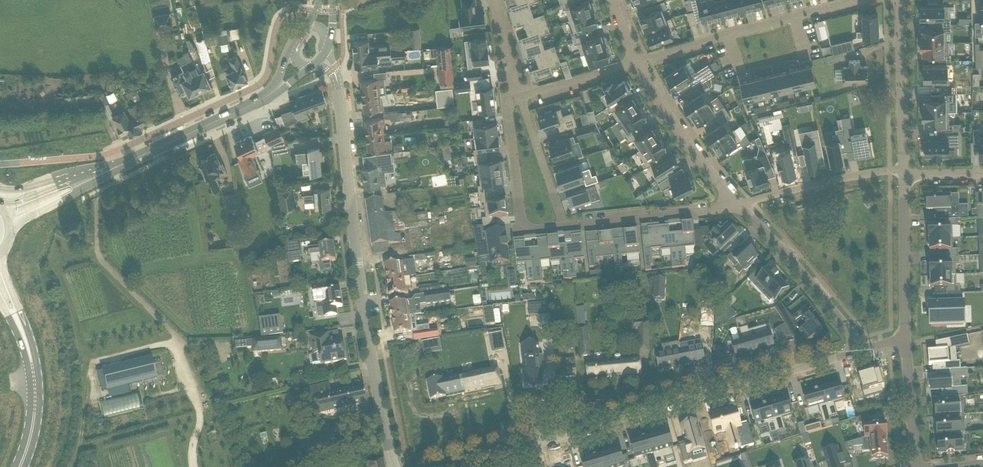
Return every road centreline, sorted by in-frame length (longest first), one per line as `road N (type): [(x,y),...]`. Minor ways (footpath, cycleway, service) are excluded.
road 1 (residential): [(450,466),(865,349)]
road 2 (residential): [(395,466),(333,69)]
road 3 (residential): [(871,0),(637,64)]
road 4 (tertiary): [(95,176),(279,87)]
road 5 (residential): [(865,349),(736,206)]
road 6 (residential): [(558,223),(736,206)]
road 7 (residential): [(899,174),(893,0)]
road 8 (residential): [(736,206),(673,127),(637,64)]
road 9 (residential): [(904,341),(899,174)]
road 10 (residential): [(899,174),(736,206)]
road 11 (residential): [(521,95),(514,102),(526,225),(558,223)]
road 12 (primary): [(23,333),(35,395),(19,466)]
road 13 (residential): [(521,95),(558,223)]
road 14 (residential): [(914,466),(904,341)]
road 15 (residential): [(521,95),(637,64)]

